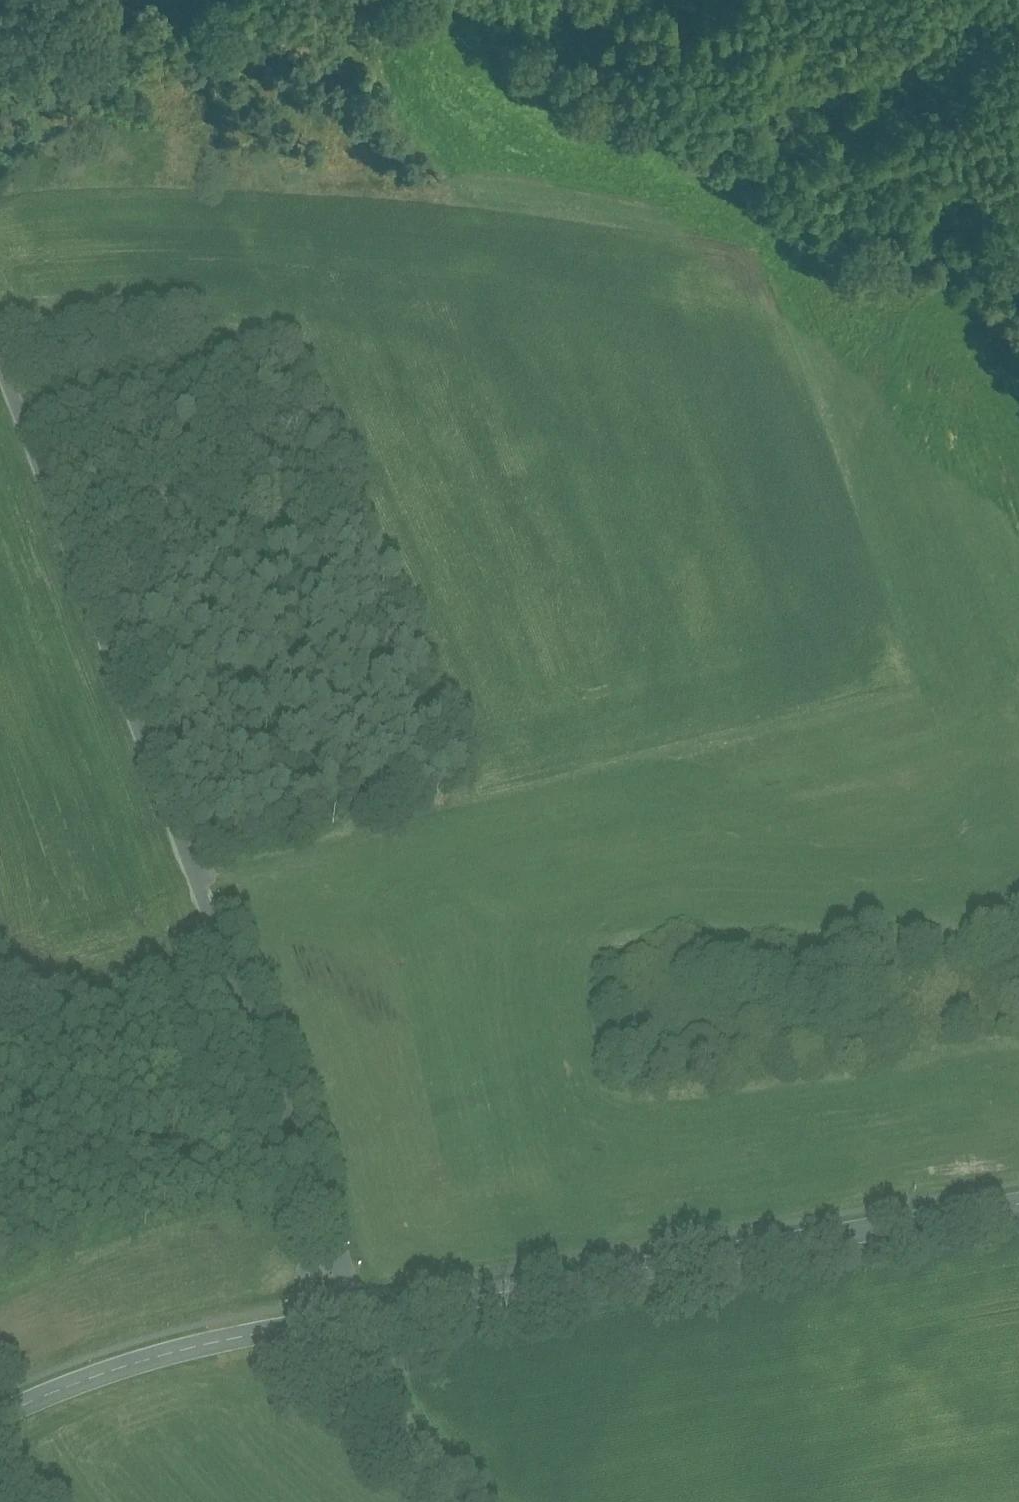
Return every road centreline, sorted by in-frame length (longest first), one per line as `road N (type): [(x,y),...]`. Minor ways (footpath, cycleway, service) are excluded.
road 1 (unclassified): [(364,1315),(0,373)]
road 2 (tertiary): [(364,1315),(1018,1207)]
road 3 (tertiary): [(0,1416),(115,1369),(225,1339),(364,1315)]
road 4 (track): [(364,1315),(416,1445),(468,1501)]

